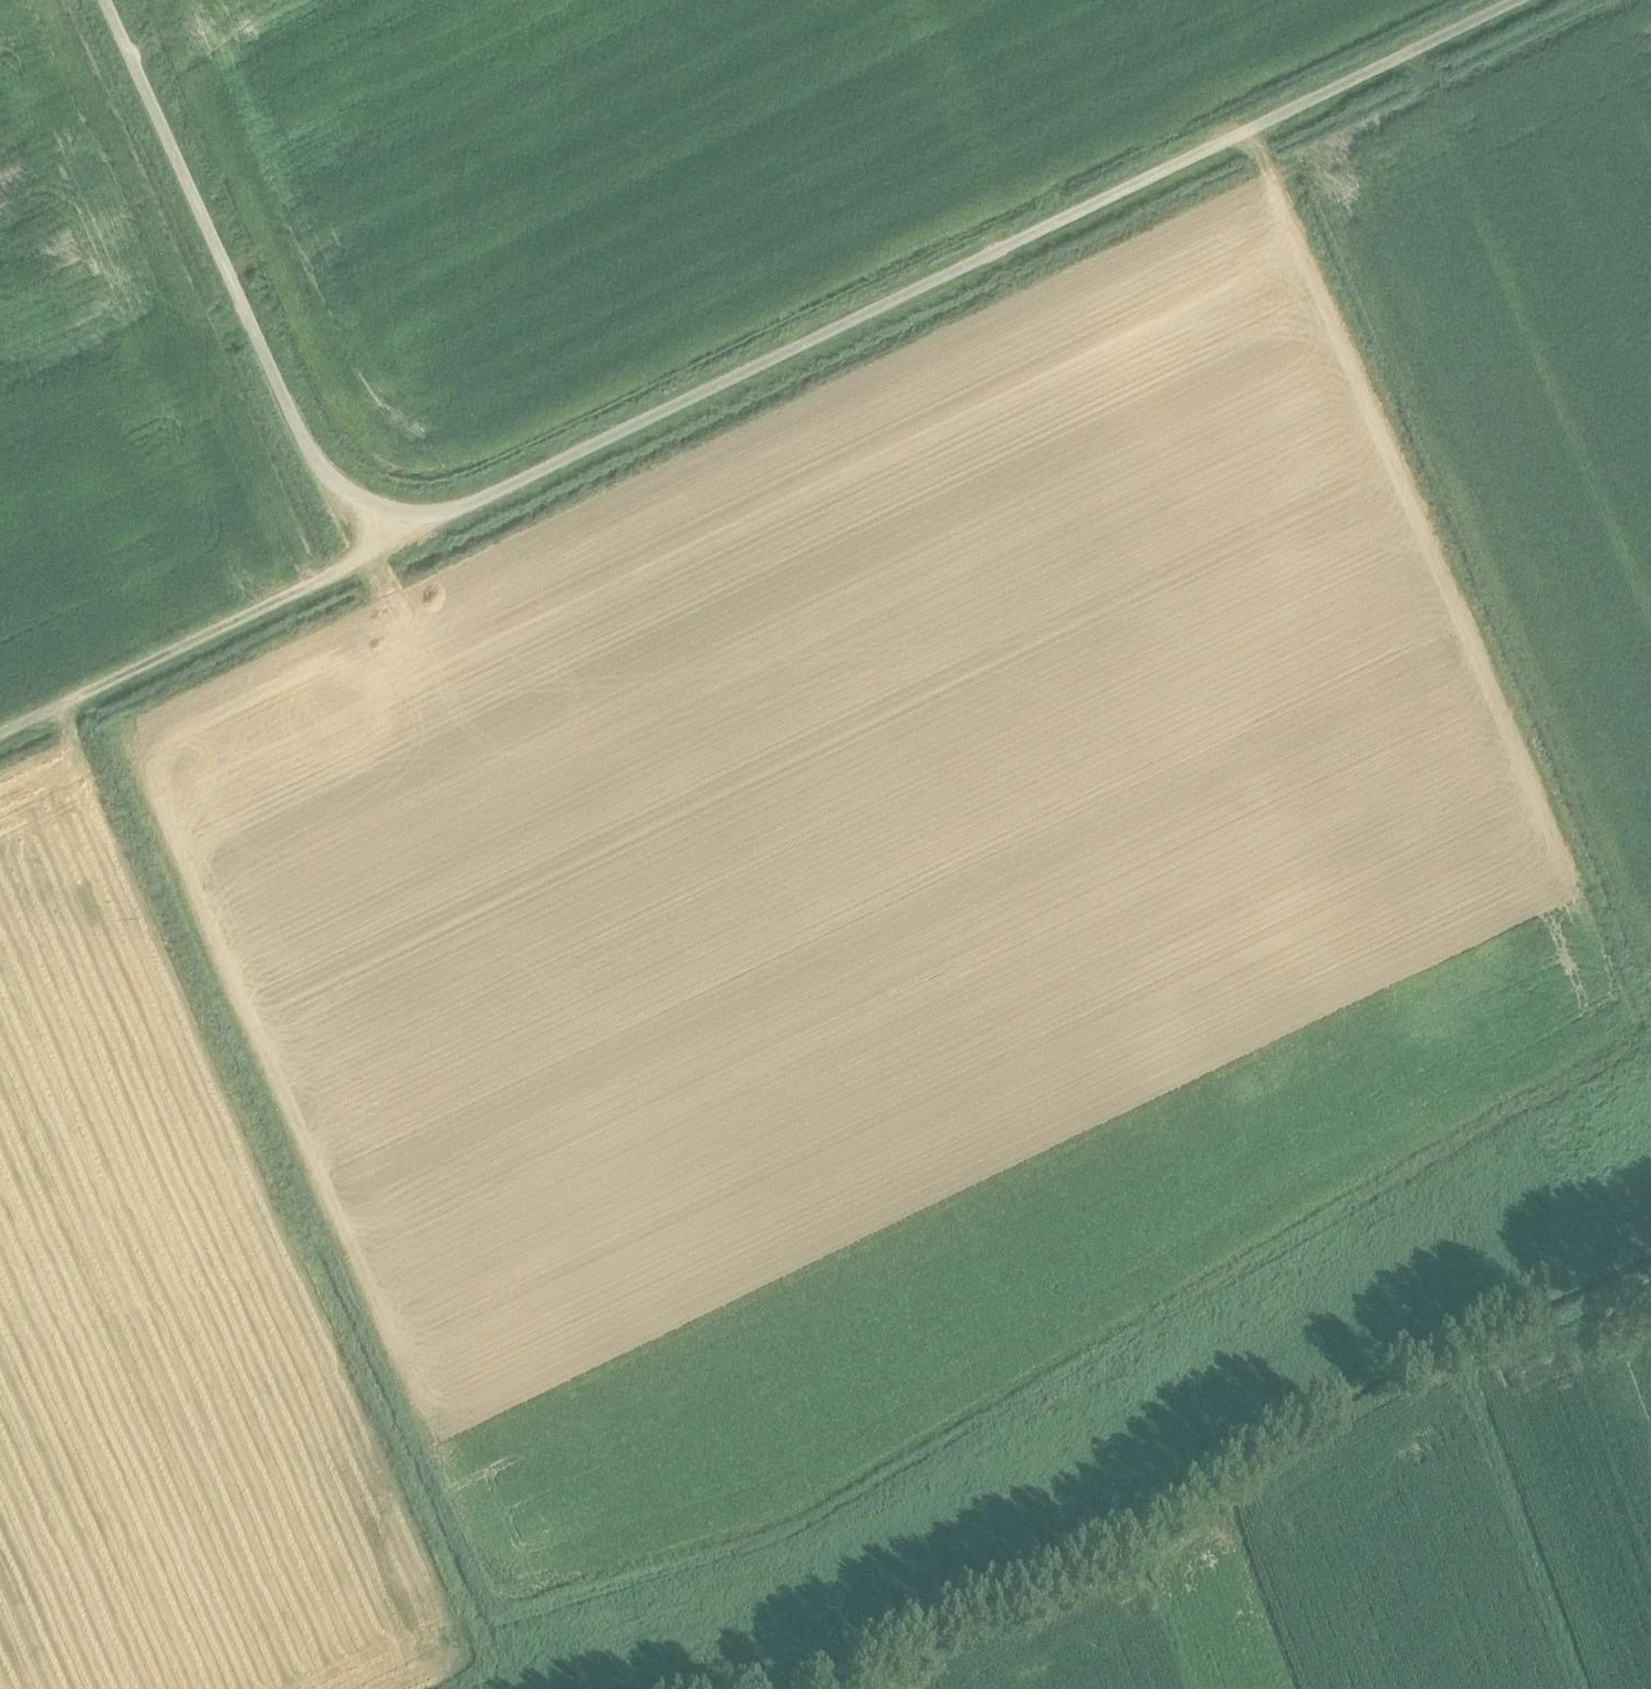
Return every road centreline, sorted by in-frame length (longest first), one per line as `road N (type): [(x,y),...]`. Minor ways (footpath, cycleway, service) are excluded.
road 1 (unclassified): [(364,539),(883,305),(1520,0)]
road 2 (unclassified): [(364,539),(104,0)]
road 3 (track): [(364,539),(334,571),(0,730)]

